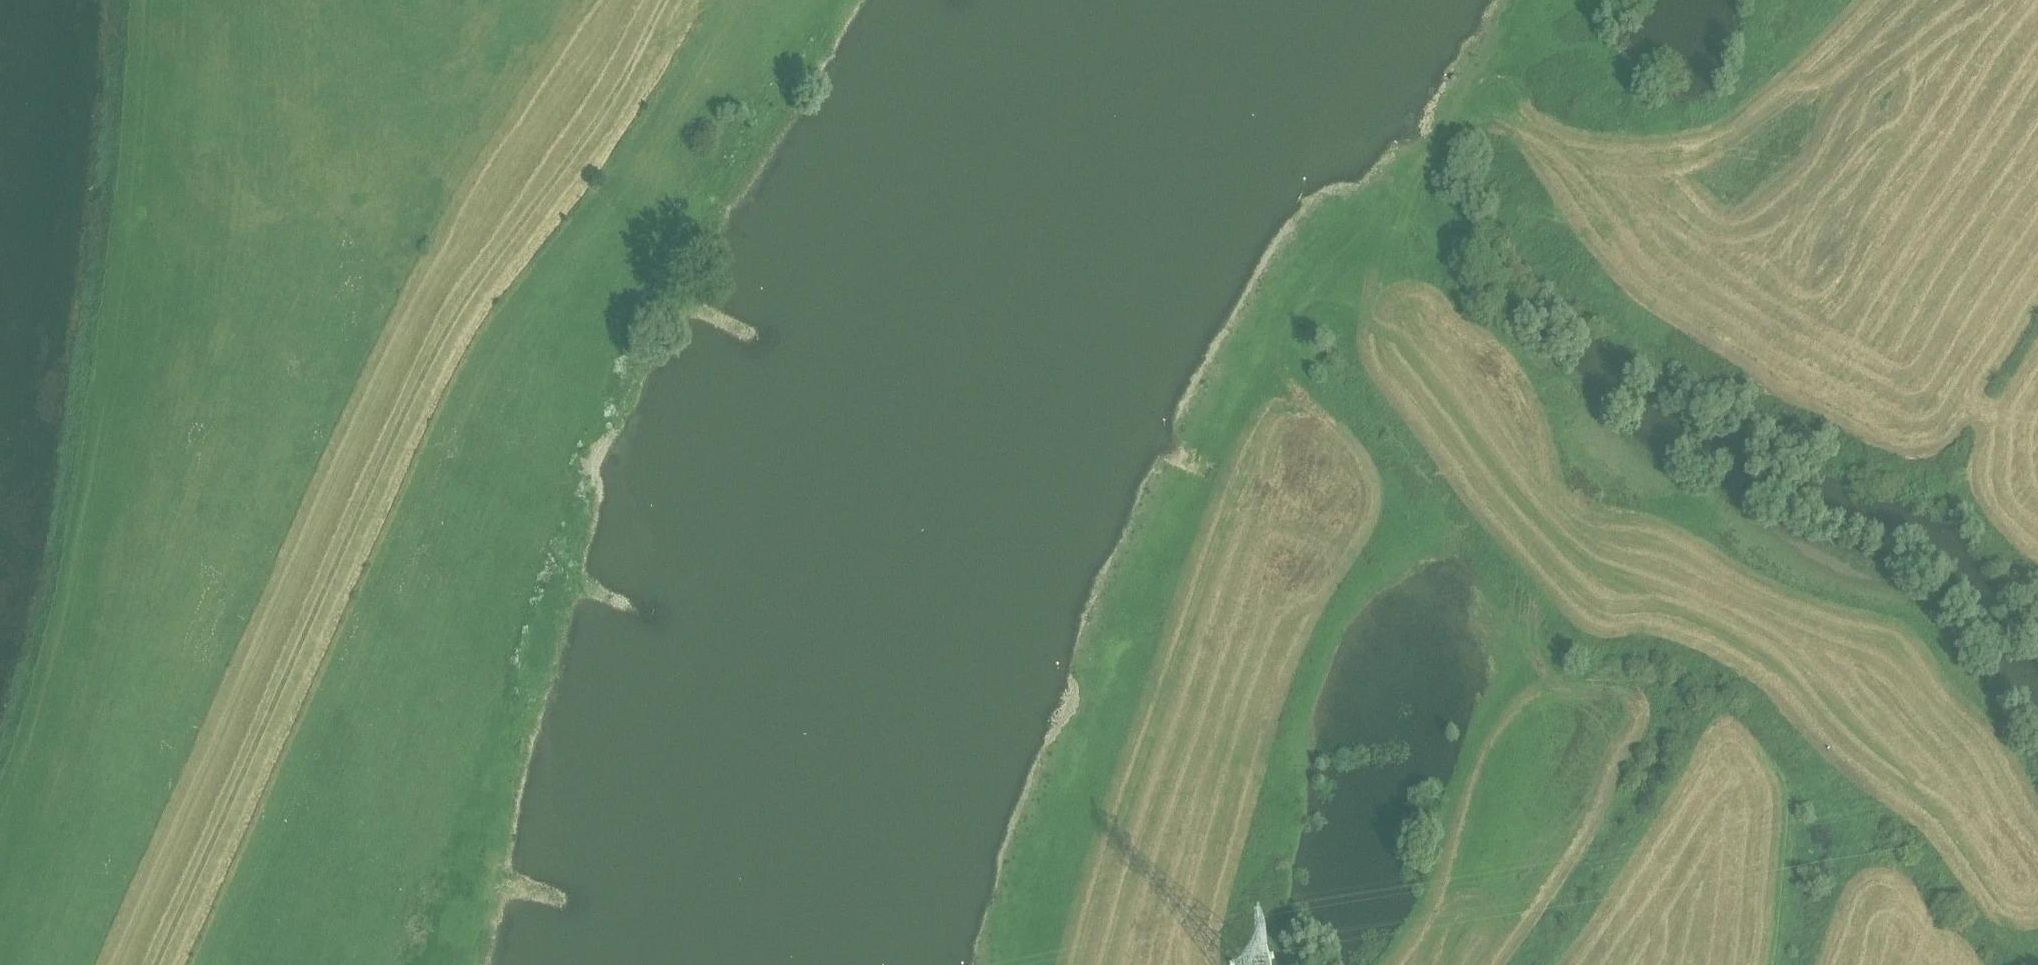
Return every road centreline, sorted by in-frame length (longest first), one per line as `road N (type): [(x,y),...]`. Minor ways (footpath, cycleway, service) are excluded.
road 1 (track): [(664,0),(603,114),(457,310),(159,964)]

